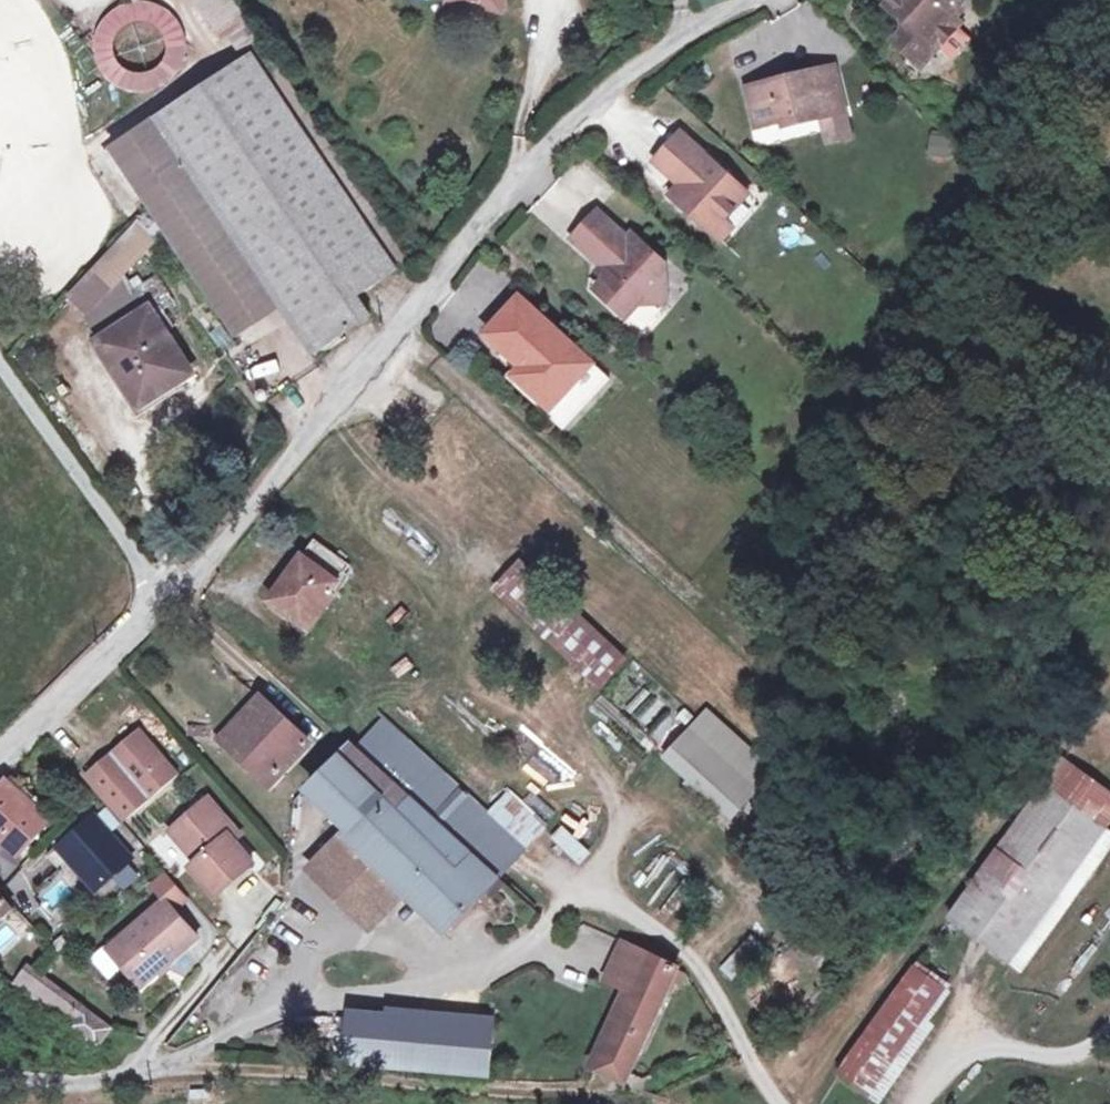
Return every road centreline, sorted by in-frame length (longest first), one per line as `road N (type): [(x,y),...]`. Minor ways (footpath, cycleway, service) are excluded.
road 1 (unclassified): [(181,593),(625,73),(727,0)]
road 2 (residential): [(0,1075),(93,1079),(130,1068),(278,905)]
road 3 (unclassified): [(0,340),(181,593)]
road 4 (unclassified): [(0,777),(181,593)]

